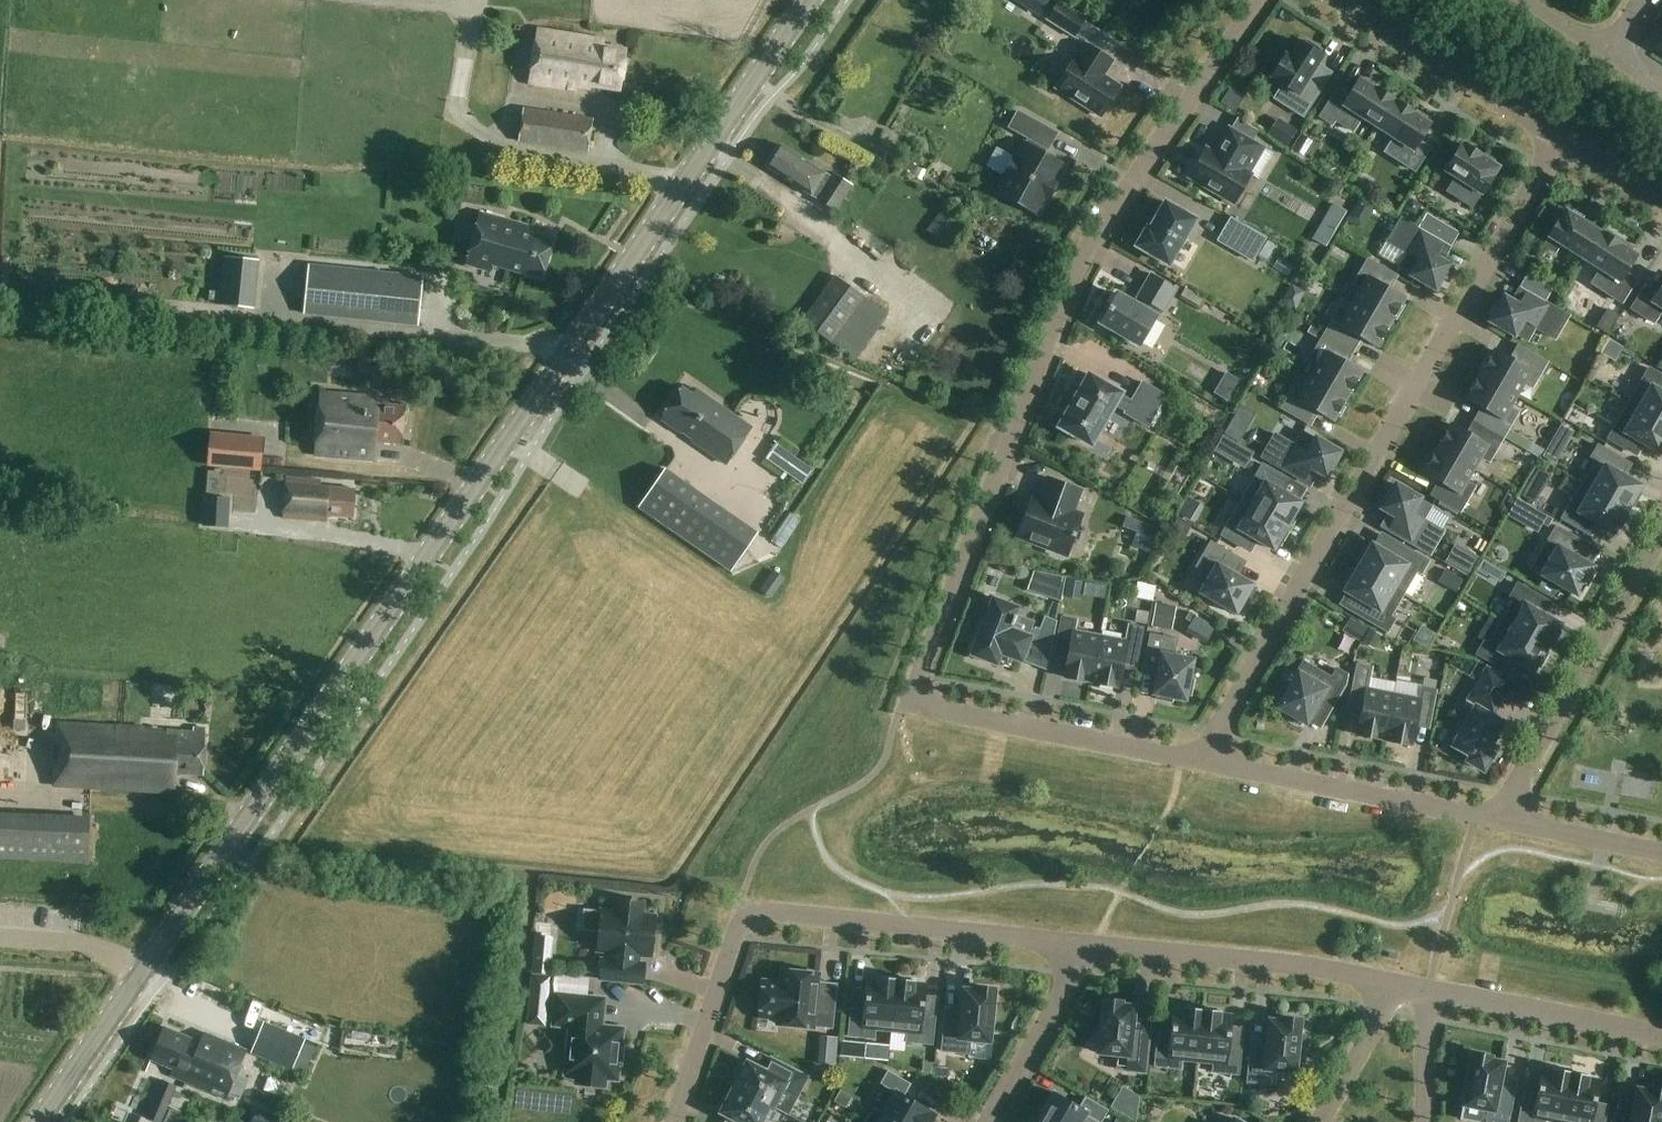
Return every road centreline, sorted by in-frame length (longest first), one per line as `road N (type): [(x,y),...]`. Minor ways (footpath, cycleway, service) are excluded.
road 1 (secondary): [(39,1121),(809,0)]
road 2 (residential): [(918,706),(919,675),(1085,247),(1261,0)]
road 3 (residential): [(1208,761),(1227,711),(1559,141)]
road 4 (residential): [(1077,947),(743,912)]
road 5 (residential): [(1661,533),(1500,822)]
road 6 (residential): [(1391,989),(1324,972),(1077,947)]
road 7 (residential): [(1208,761),(1500,822)]
road 8 (residential): [(918,706),(1208,761)]
road 9 (residential): [(1559,141),(1339,0)]
road 10 (residential): [(1661,1039),(1432,996)]
road 11 (residential): [(674,1121),(743,912)]
road 12 (residential): [(988,1121),(1073,974),(1077,947)]
road 13 (residential): [(1500,822),(1661,853)]
road 14 (residential): [(1391,989),(1318,1121)]
road 15 (residential): [(1426,1121),(1432,996)]
road 16 (residential): [(1661,206),(1559,141)]

